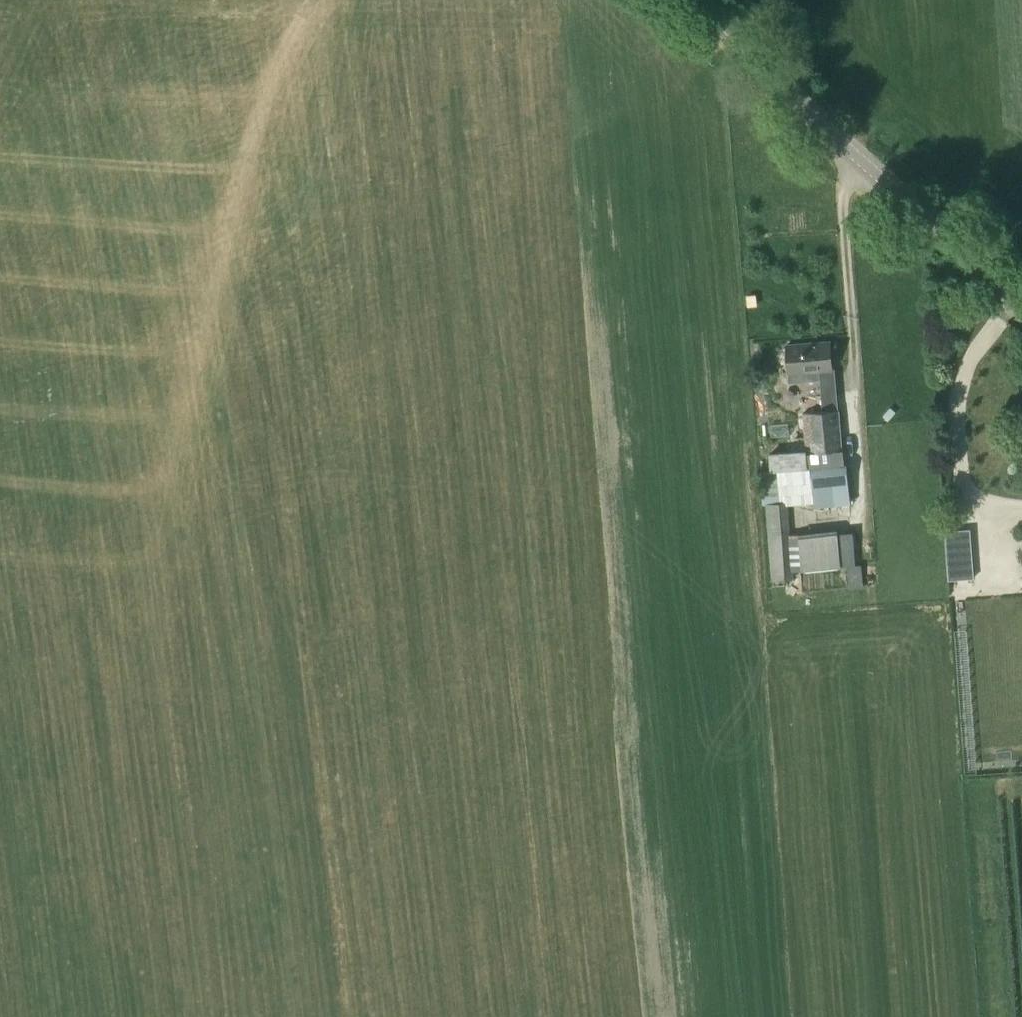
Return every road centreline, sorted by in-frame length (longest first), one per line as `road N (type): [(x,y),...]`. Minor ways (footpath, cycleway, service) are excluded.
road 1 (track): [(865,506),(903,1016)]
road 2 (tertiary): [(1021,285),(843,147),(698,0)]

